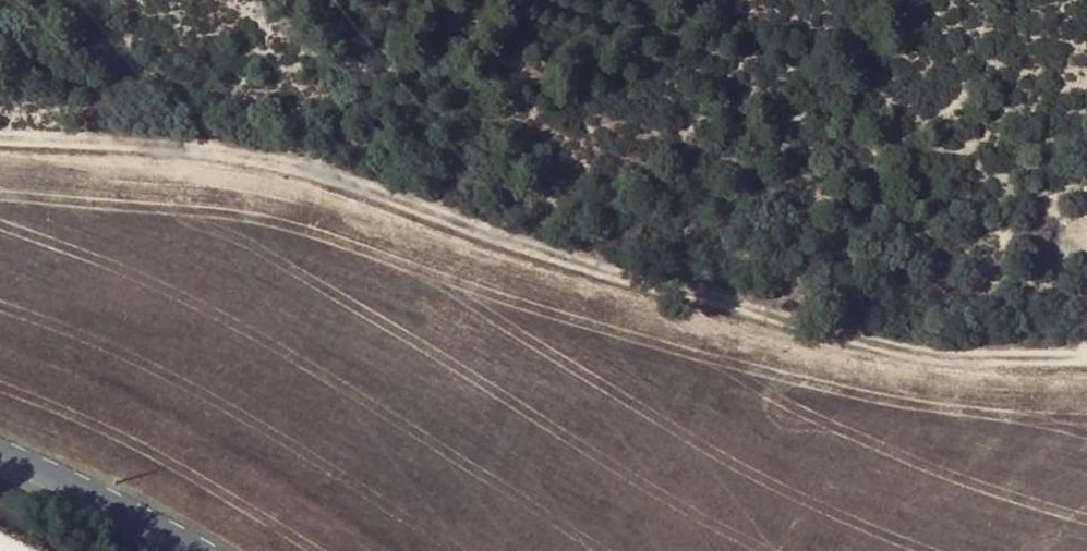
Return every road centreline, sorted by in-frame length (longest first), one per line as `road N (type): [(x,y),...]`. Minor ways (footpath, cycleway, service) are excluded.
road 1 (tertiary): [(0,464),(152,521),(202,550)]

